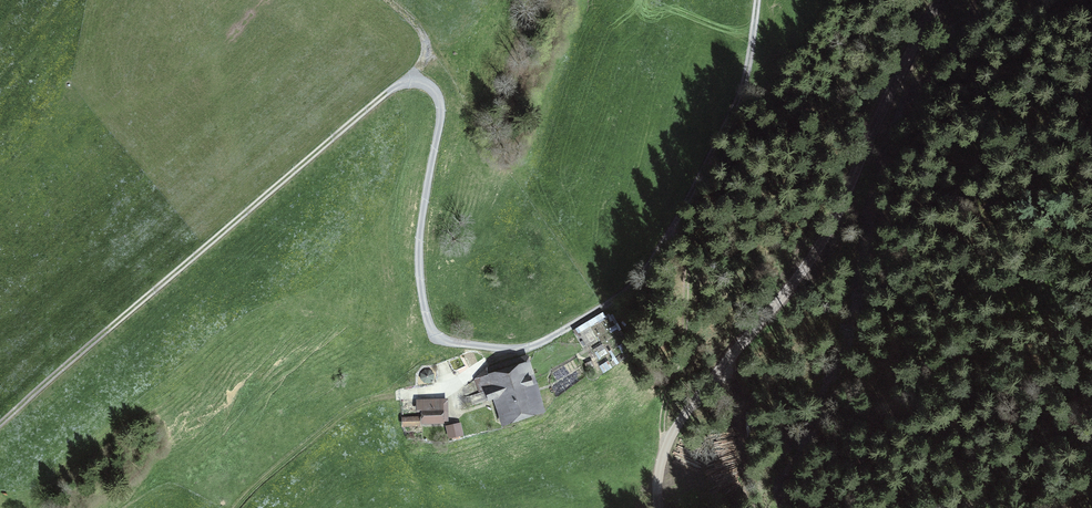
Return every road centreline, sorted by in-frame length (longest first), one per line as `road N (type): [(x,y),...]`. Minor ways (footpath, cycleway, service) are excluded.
road 1 (track): [(757,0),(736,96),(672,227),(626,293),(544,343),(472,369),(448,391),(378,398),(345,414),(239,507)]
road 2 (track): [(385,0),(425,42),(416,71),(0,425)]
road 3 (unclassified): [(941,0),(824,239),(679,422),(659,472),(660,507)]
road 4 (track): [(424,56),(458,94),(427,267),(443,392)]
road 5 (track): [(757,507),(743,475),(732,355)]

